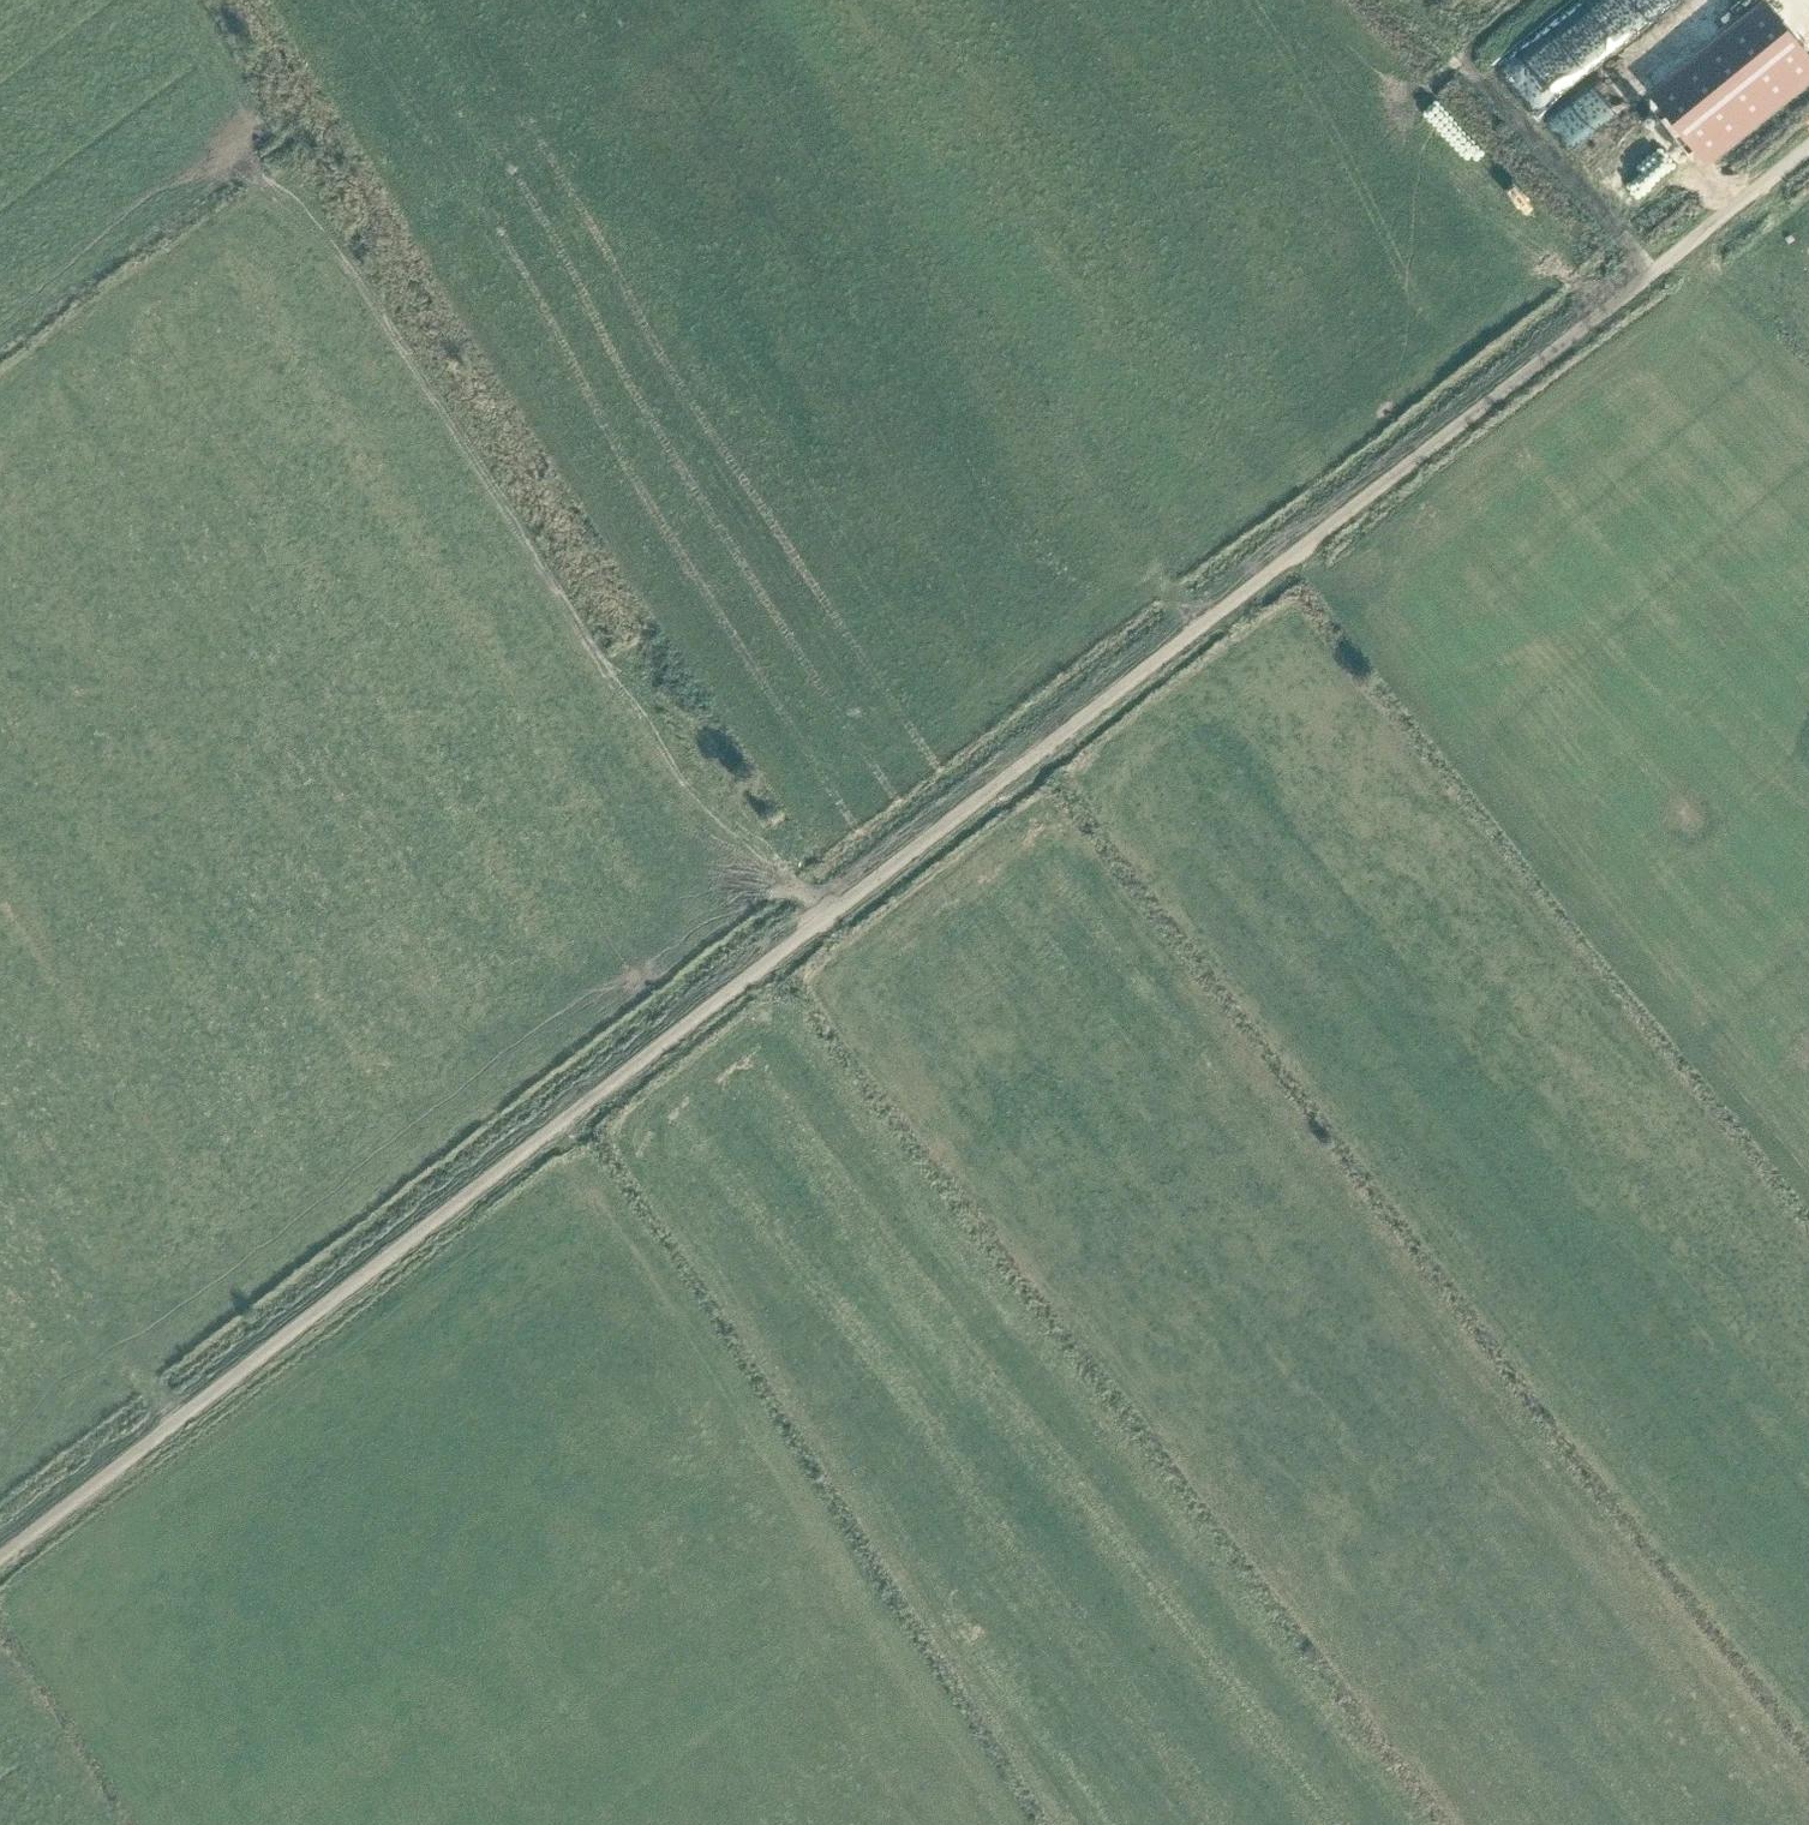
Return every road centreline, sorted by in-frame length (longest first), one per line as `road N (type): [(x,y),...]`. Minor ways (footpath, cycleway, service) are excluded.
road 1 (track): [(1014,773),(1808,1799)]
road 2 (track): [(237,155),(351,278),(682,800),(695,886),(790,891),(829,918)]

